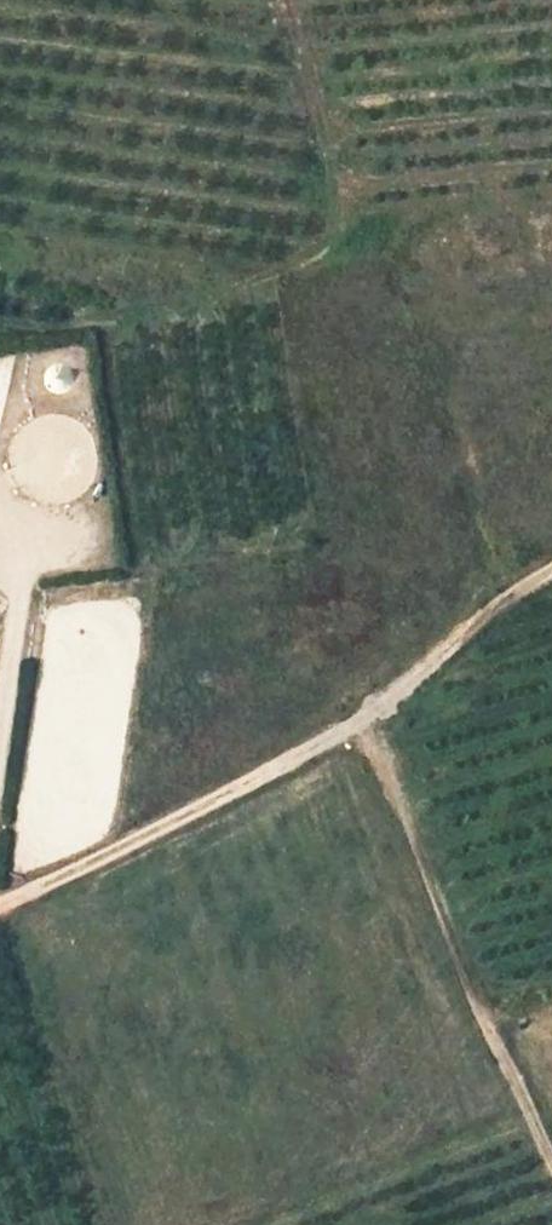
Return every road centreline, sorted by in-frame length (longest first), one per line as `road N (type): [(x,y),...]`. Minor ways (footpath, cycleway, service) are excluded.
road 1 (track): [(0,911),(308,756),(551,577)]
road 2 (track): [(357,722),(551,1159)]

